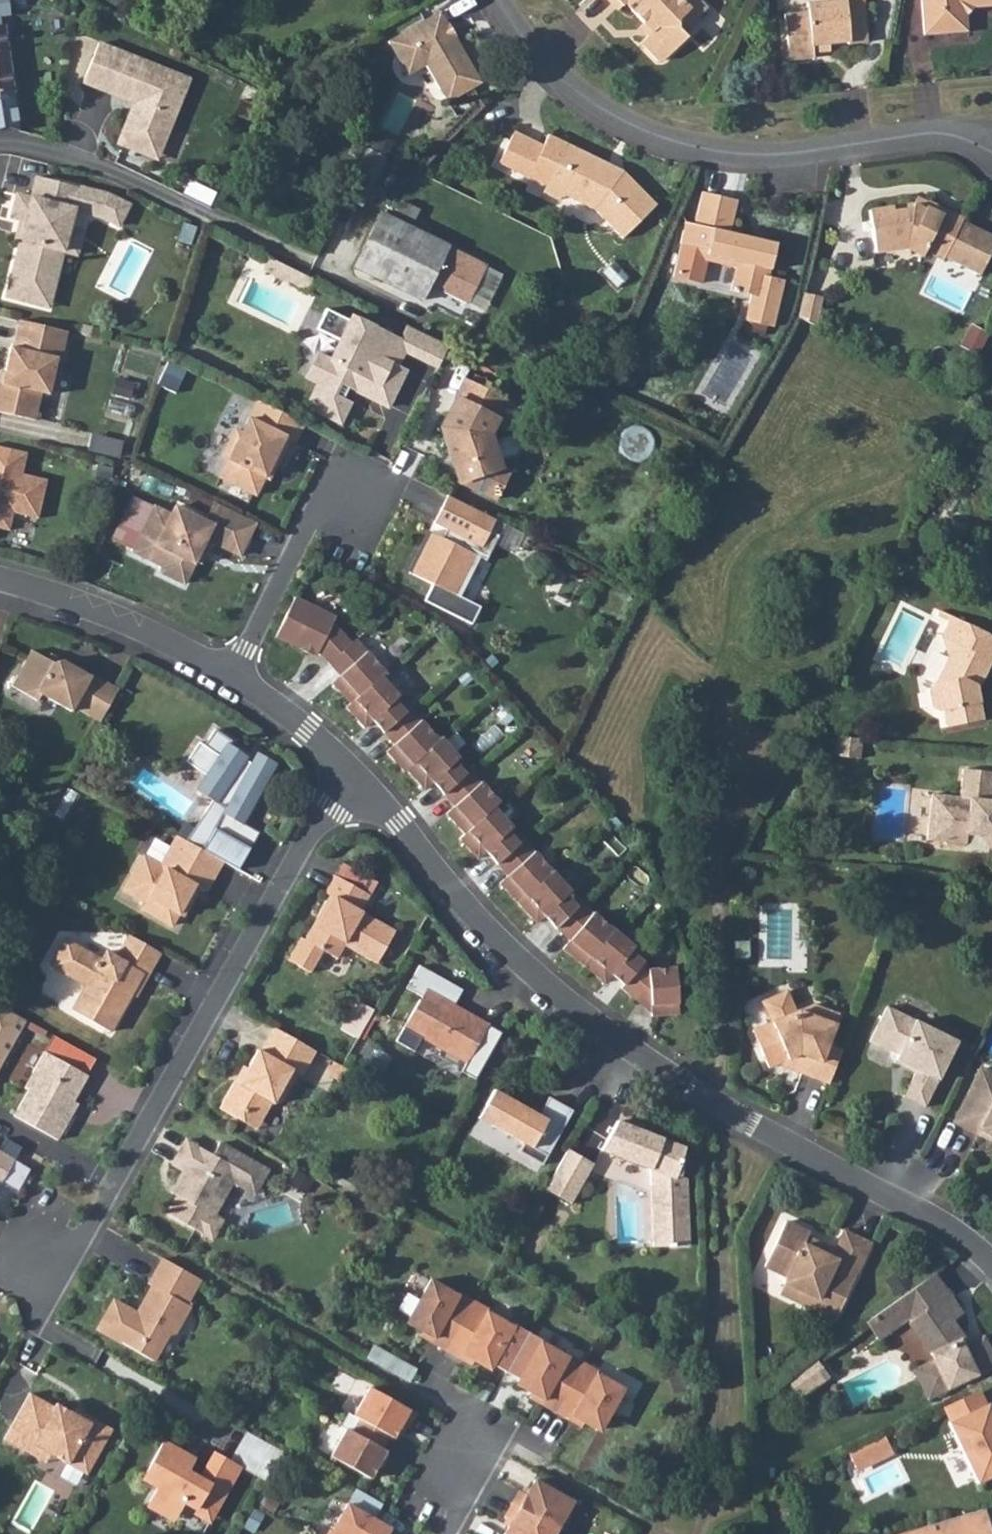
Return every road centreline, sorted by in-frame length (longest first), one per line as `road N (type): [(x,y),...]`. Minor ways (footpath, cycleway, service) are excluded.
road 1 (residential): [(357,770),(453,893),(543,983),(667,1075),(937,1222),(991,1265)]
road 2 (residential): [(357,770),(305,845),(94,1213),(42,1239),(35,1306),(42,1327),(86,1351)]
road 3 (residential): [(500,0),(545,62),(582,94),(695,146),(790,153),(939,132),(991,152)]
road 4 (residential): [(0,578),(96,608),(233,677)]
road 5 (residential): [(233,677),(300,550),(351,506)]
road 6 (residential): [(233,677),(357,770)]

